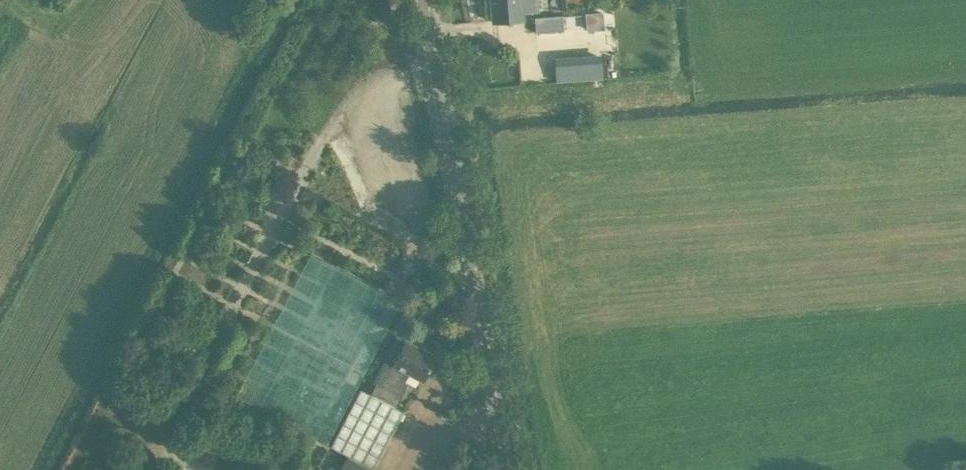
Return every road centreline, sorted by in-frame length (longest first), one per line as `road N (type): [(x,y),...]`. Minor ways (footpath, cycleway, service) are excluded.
road 1 (tertiary): [(503,469),(423,0)]

